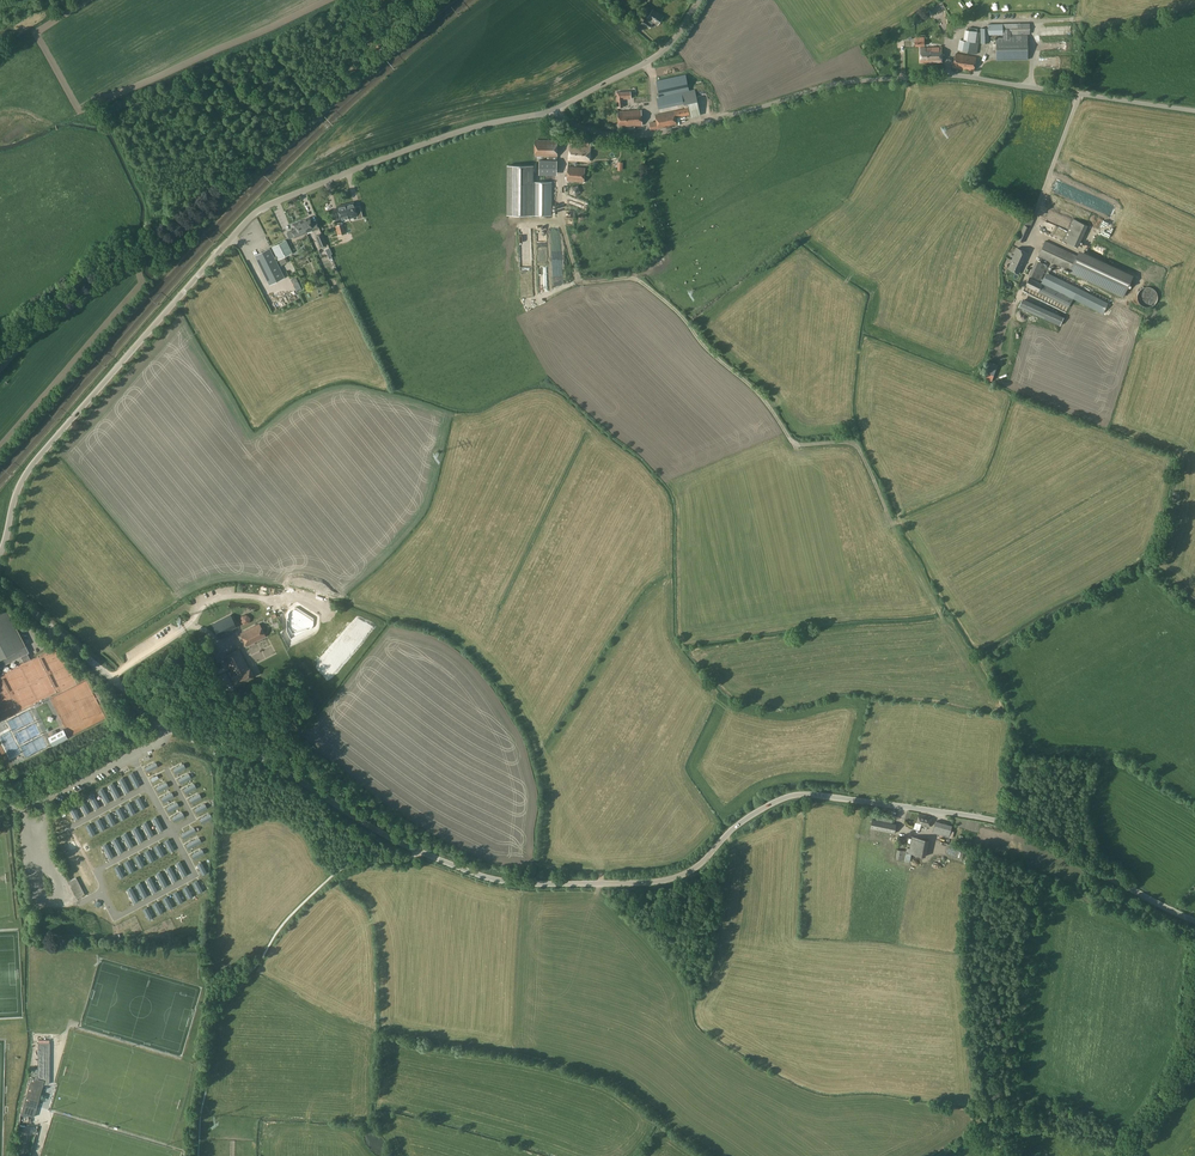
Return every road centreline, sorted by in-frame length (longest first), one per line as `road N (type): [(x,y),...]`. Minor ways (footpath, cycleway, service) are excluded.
road 1 (unclassified): [(1194,921),(1009,825),(809,794),(754,813),(675,878),(505,881),(399,843),(266,760),(185,736),(159,720)]
road 2 (unclassified): [(0,554),(31,467),(258,211),(461,131),(552,112)]
road 3 (unclassified): [(1194,111),(947,76),(830,85),(643,135),(603,134),(552,112)]
road 4 (unclassified): [(159,720),(0,585)]
road 5 (unclassified): [(552,112),(659,54),(699,0)]
road 6 (unclassified): [(0,802),(159,720)]

